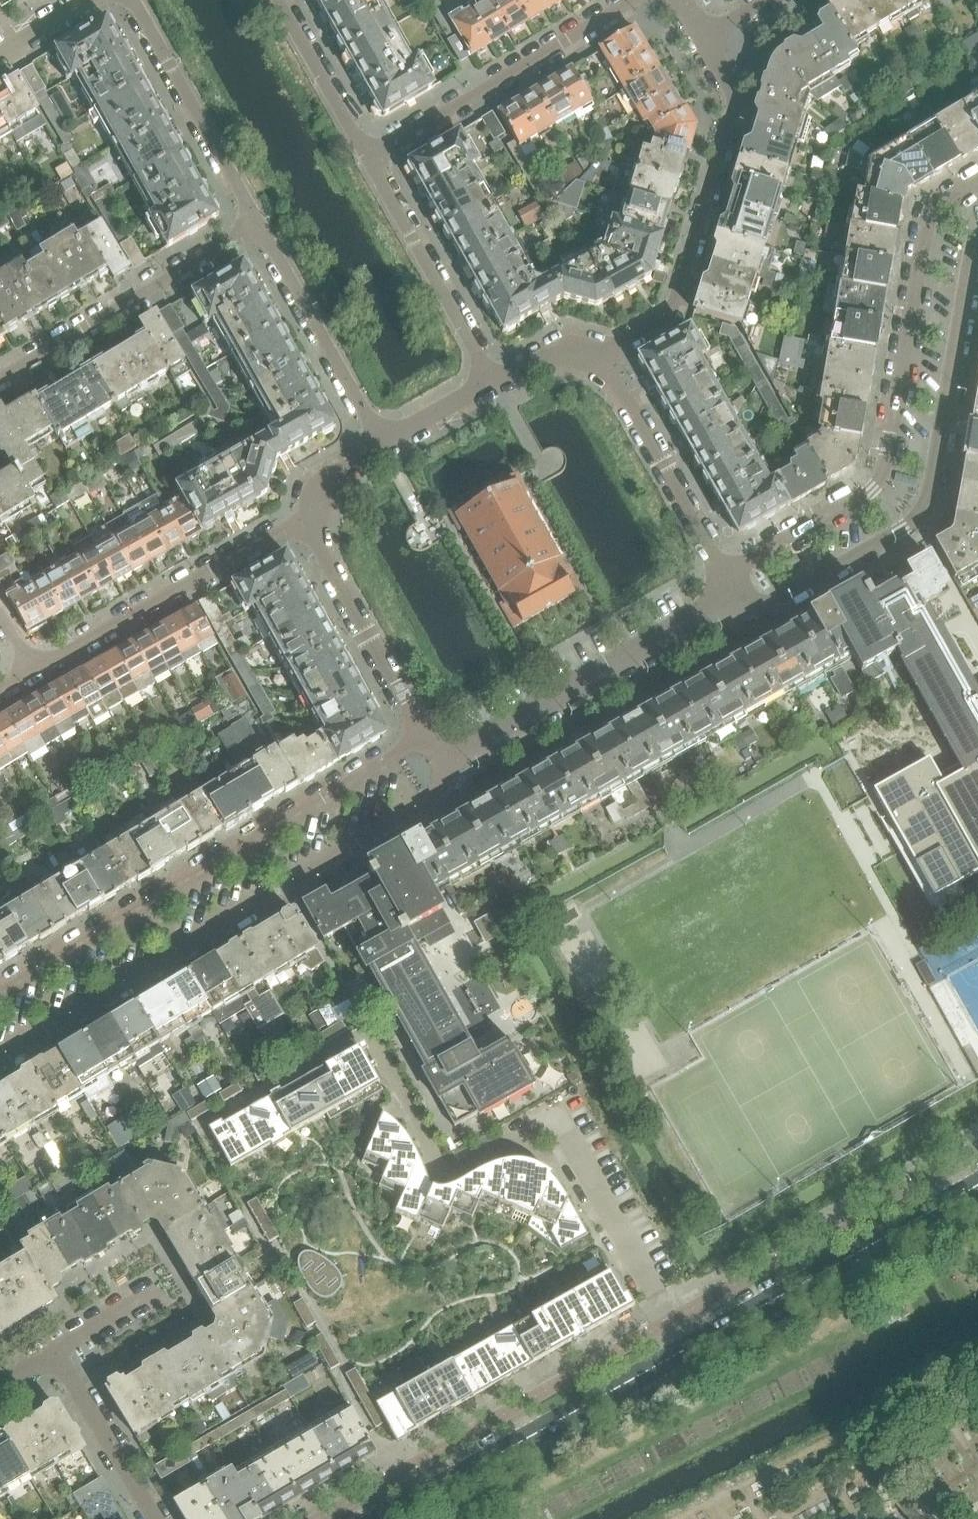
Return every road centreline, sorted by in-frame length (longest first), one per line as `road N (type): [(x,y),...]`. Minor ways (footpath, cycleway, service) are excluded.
road 1 (residential): [(388,1518),(977,1187)]
road 2 (residential): [(0,1060),(440,793),(456,753)]
road 3 (residential): [(977,179),(924,213),(887,462),(875,492),(725,577)]
road 4 (residential): [(428,739),(0,995)]
road 5 (residential): [(735,594),(765,603),(925,514),(977,247)]
road 6 (residential): [(602,355),(668,313),(735,105),(704,37)]
road 7 (residential): [(456,753),(735,594)]
road 8 (residential): [(311,513),(35,668)]
road 9 (residential): [(632,0),(367,160)]
road 10 (residential): [(0,376),(260,222)]
road 11 (residential): [(311,513),(318,542),(428,739)]
road 12 (residential): [(491,383),(367,160)]
road 13 (residential): [(135,0),(260,222)]
road 14 (residential): [(725,577),(602,355)]
road 15 (residential): [(260,222),(380,444)]
road 16 (residential): [(152,1518),(50,1357)]
road 17 (residential): [(367,160),(282,0)]
road 18 (residential): [(491,383),(380,444)]

